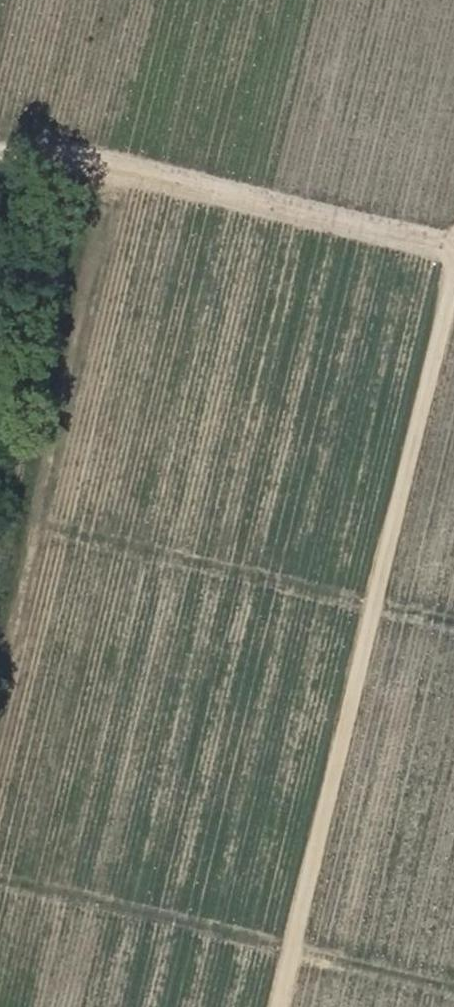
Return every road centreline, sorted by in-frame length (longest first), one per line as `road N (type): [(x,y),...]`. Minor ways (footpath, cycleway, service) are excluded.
road 1 (track): [(278,1006),(453,266)]
road 2 (track): [(117,175),(0,675)]
road 3 (track): [(0,877),(453,986)]
road 4 (track): [(0,155),(453,246)]
road 5 (track): [(37,525),(453,620)]

